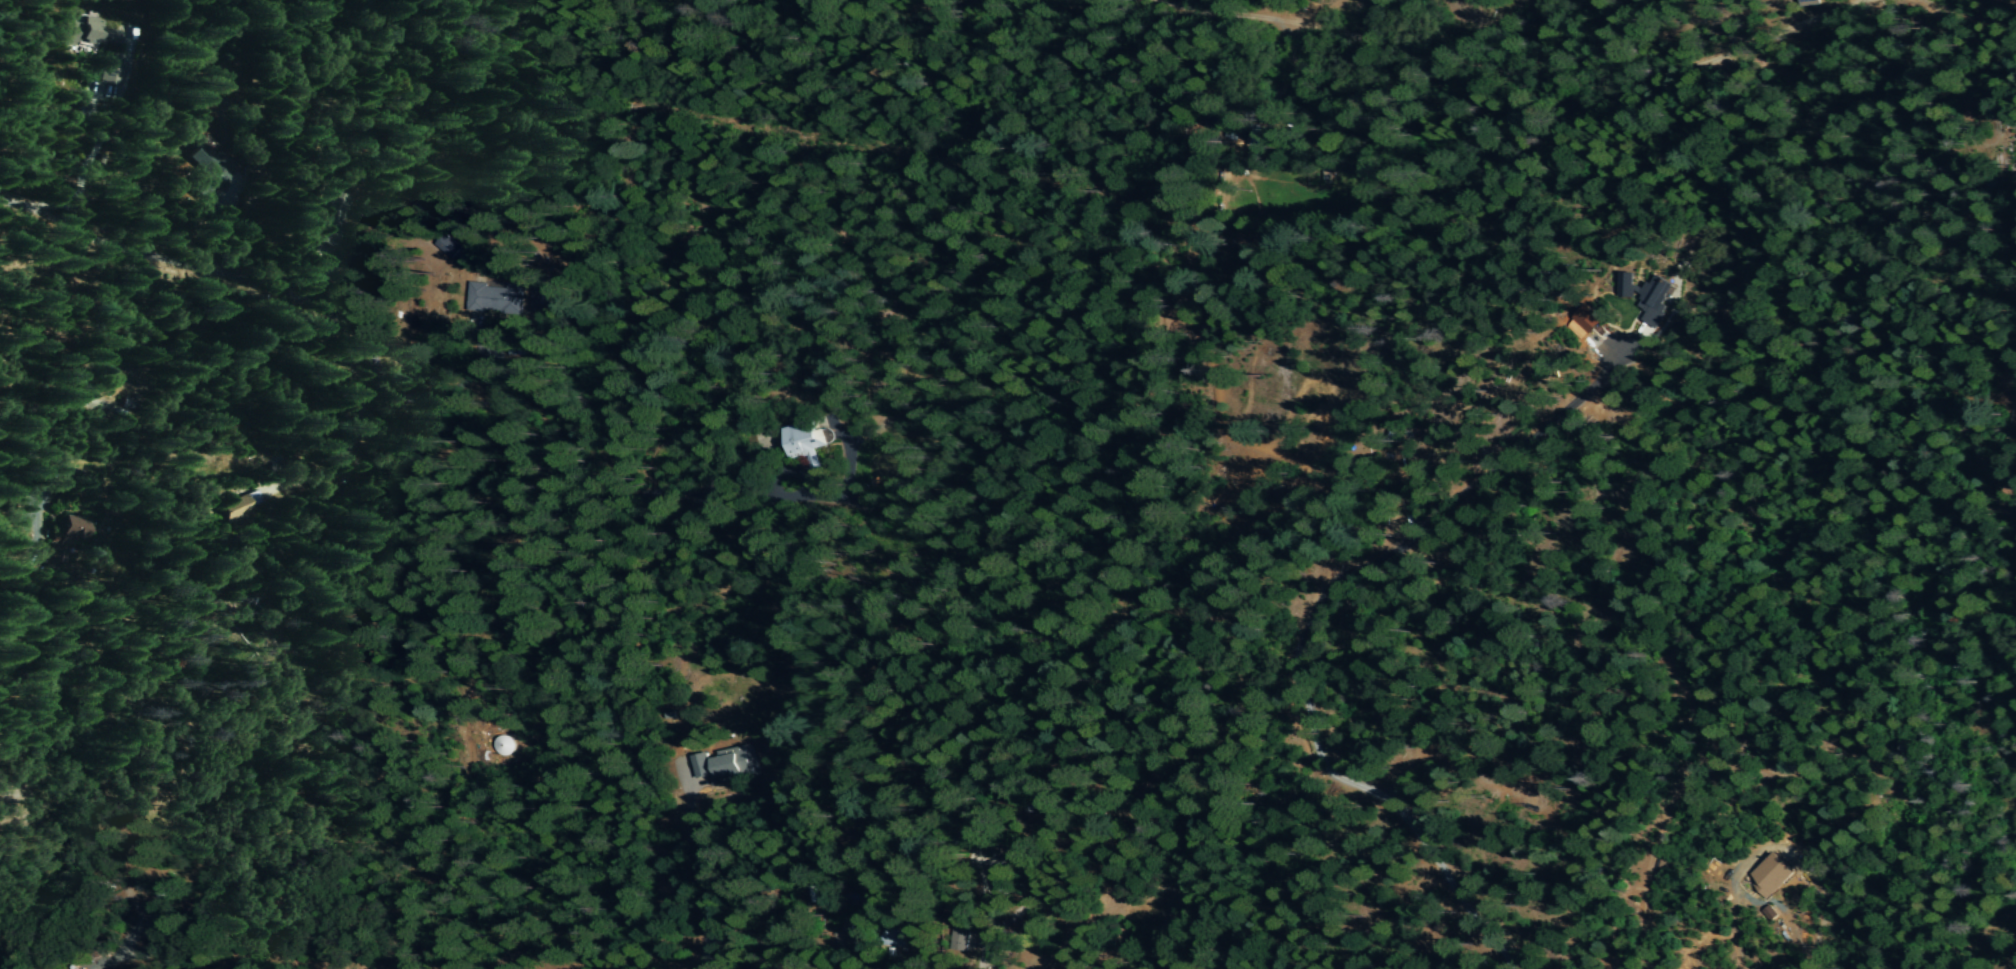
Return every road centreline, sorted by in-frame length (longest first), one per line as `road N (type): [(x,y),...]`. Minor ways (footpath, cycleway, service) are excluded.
road 1 (residential): [(585,514),(519,540),(475,546),(441,536),(367,404),(271,317),(228,288),(0,192)]

